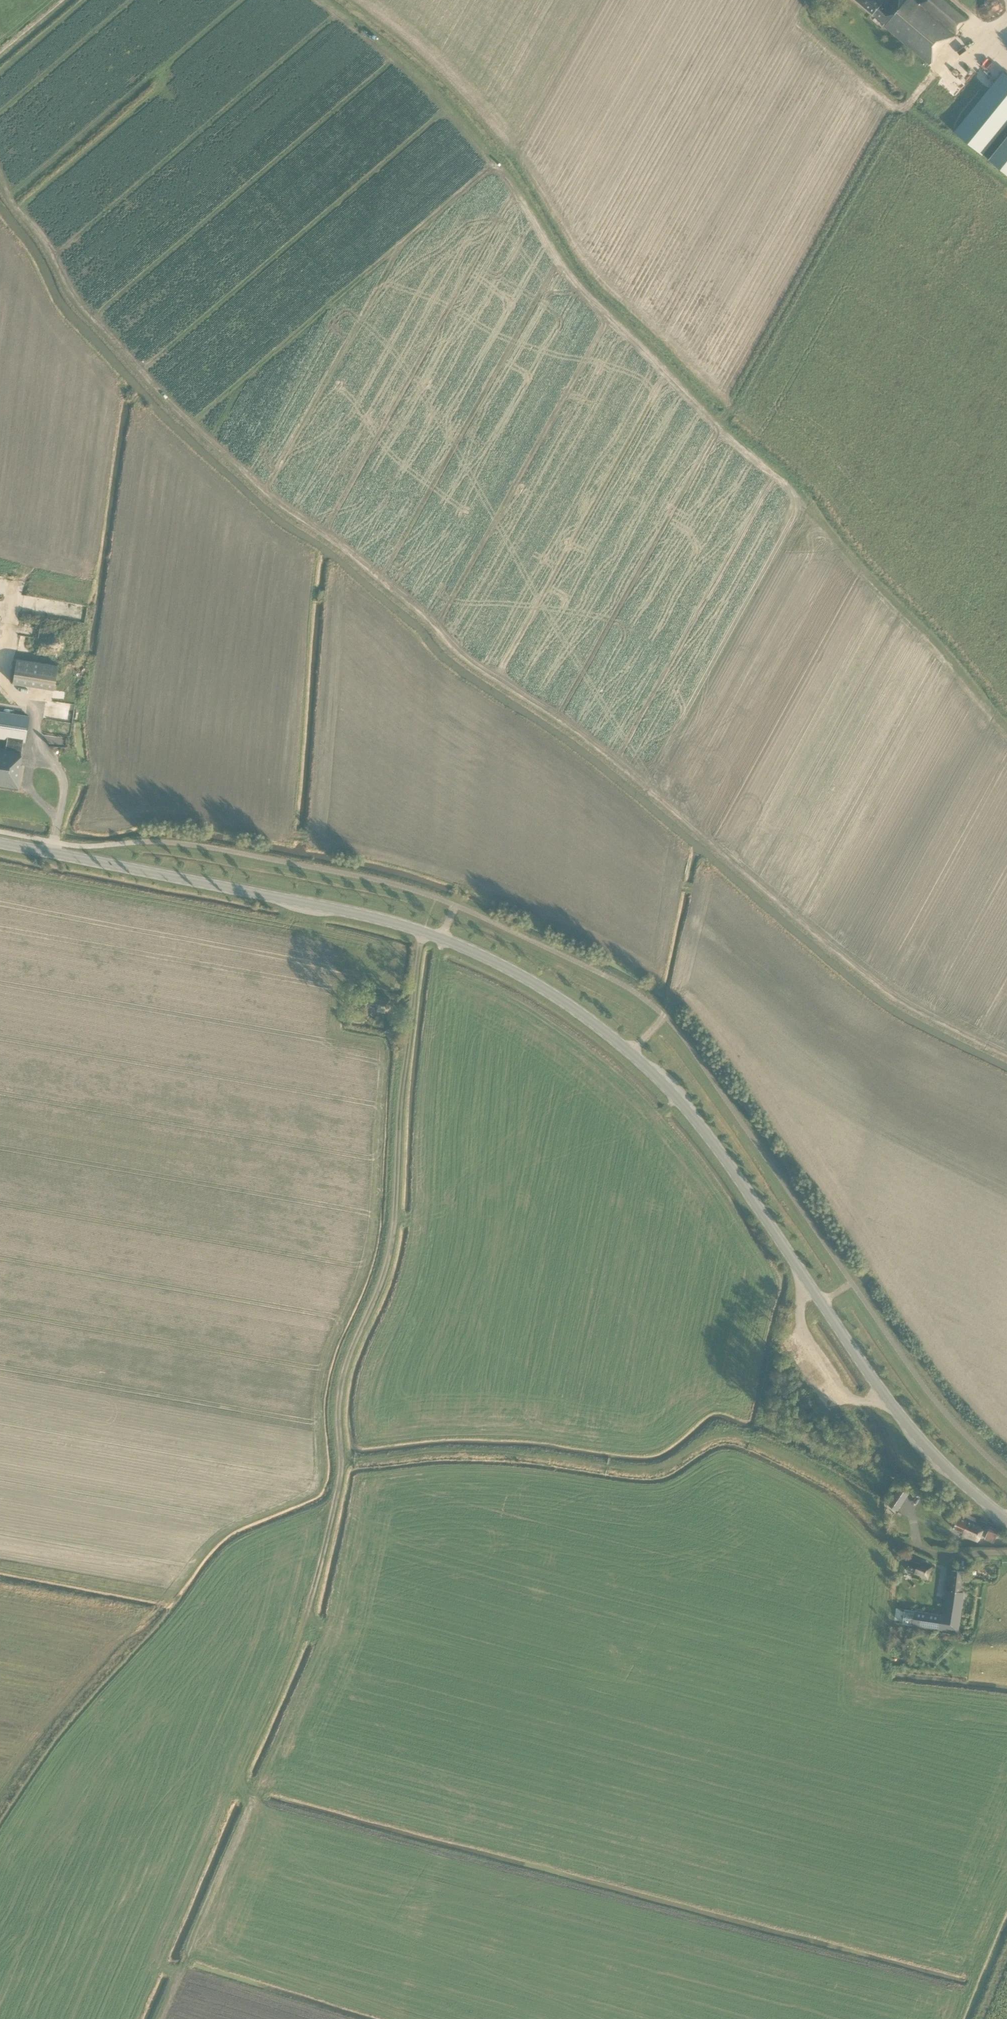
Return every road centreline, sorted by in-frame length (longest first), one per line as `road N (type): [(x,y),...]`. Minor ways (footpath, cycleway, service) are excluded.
road 1 (primary): [(1006,1516),(905,1420),(677,1097),(548,990),(398,923),(0,842)]

